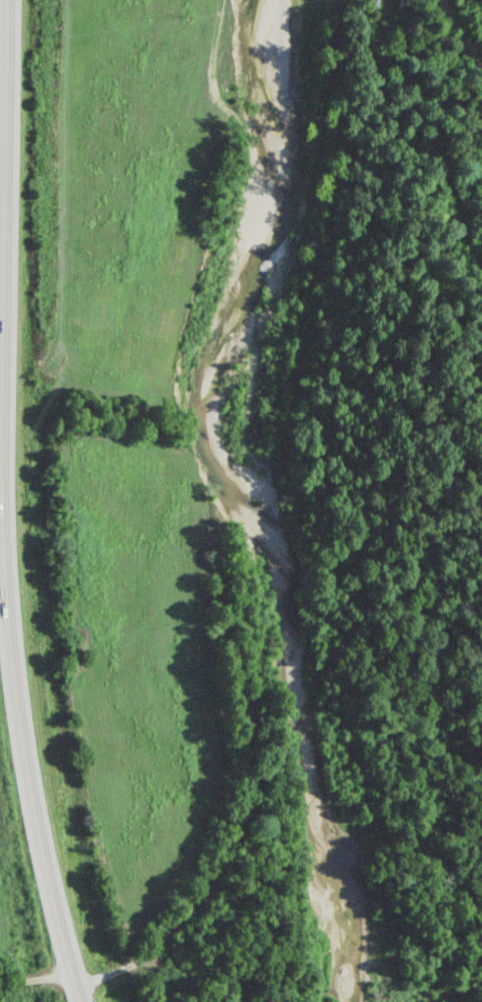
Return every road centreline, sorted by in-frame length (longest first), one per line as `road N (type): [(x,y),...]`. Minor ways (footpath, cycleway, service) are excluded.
road 1 (primary): [(81,1001),(52,894),(5,639),(7,0)]
road 2 (residential): [(72,975),(147,960),(230,889),(258,785),(284,464)]
road 3 (residential): [(284,464),(349,0)]

